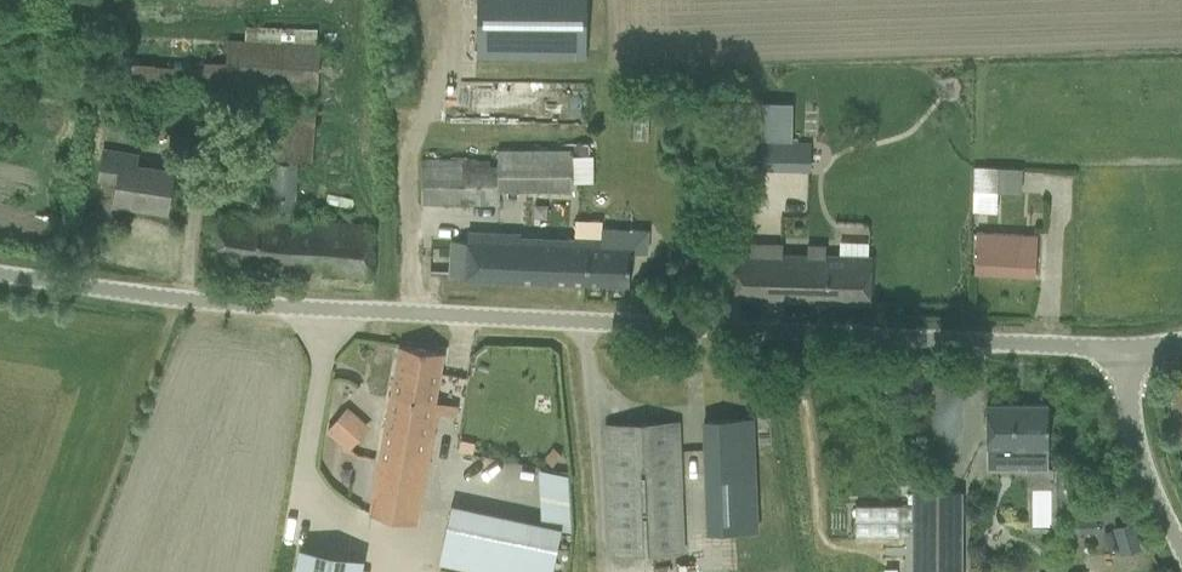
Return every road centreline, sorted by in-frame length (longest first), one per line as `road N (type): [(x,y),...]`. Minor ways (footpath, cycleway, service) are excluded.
road 1 (unclassified): [(1122,348),(225,307),(0,277)]
road 2 (unclassified): [(1181,555),(1140,463),(1122,348)]

